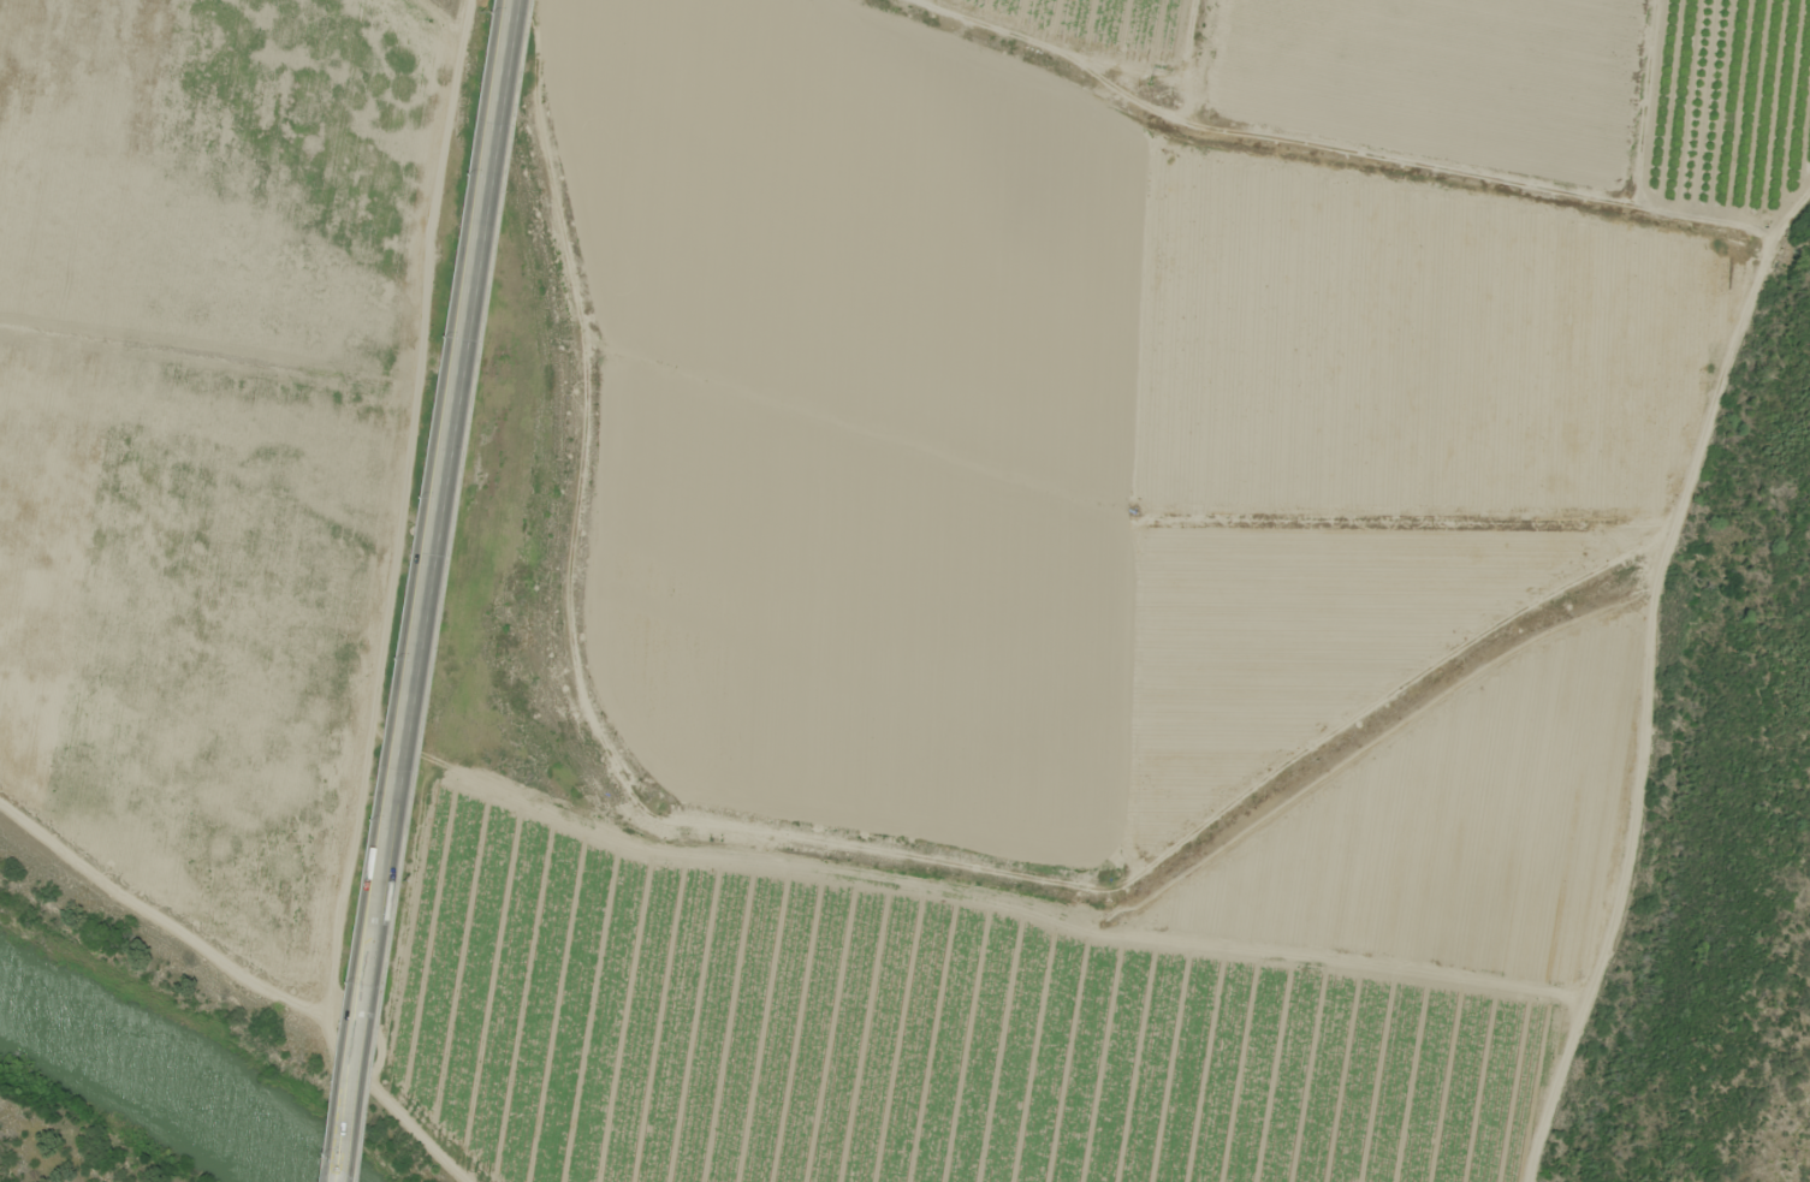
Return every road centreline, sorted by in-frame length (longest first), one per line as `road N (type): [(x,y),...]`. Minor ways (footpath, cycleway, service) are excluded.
road 1 (trunk): [(510,0),(349,1068)]

